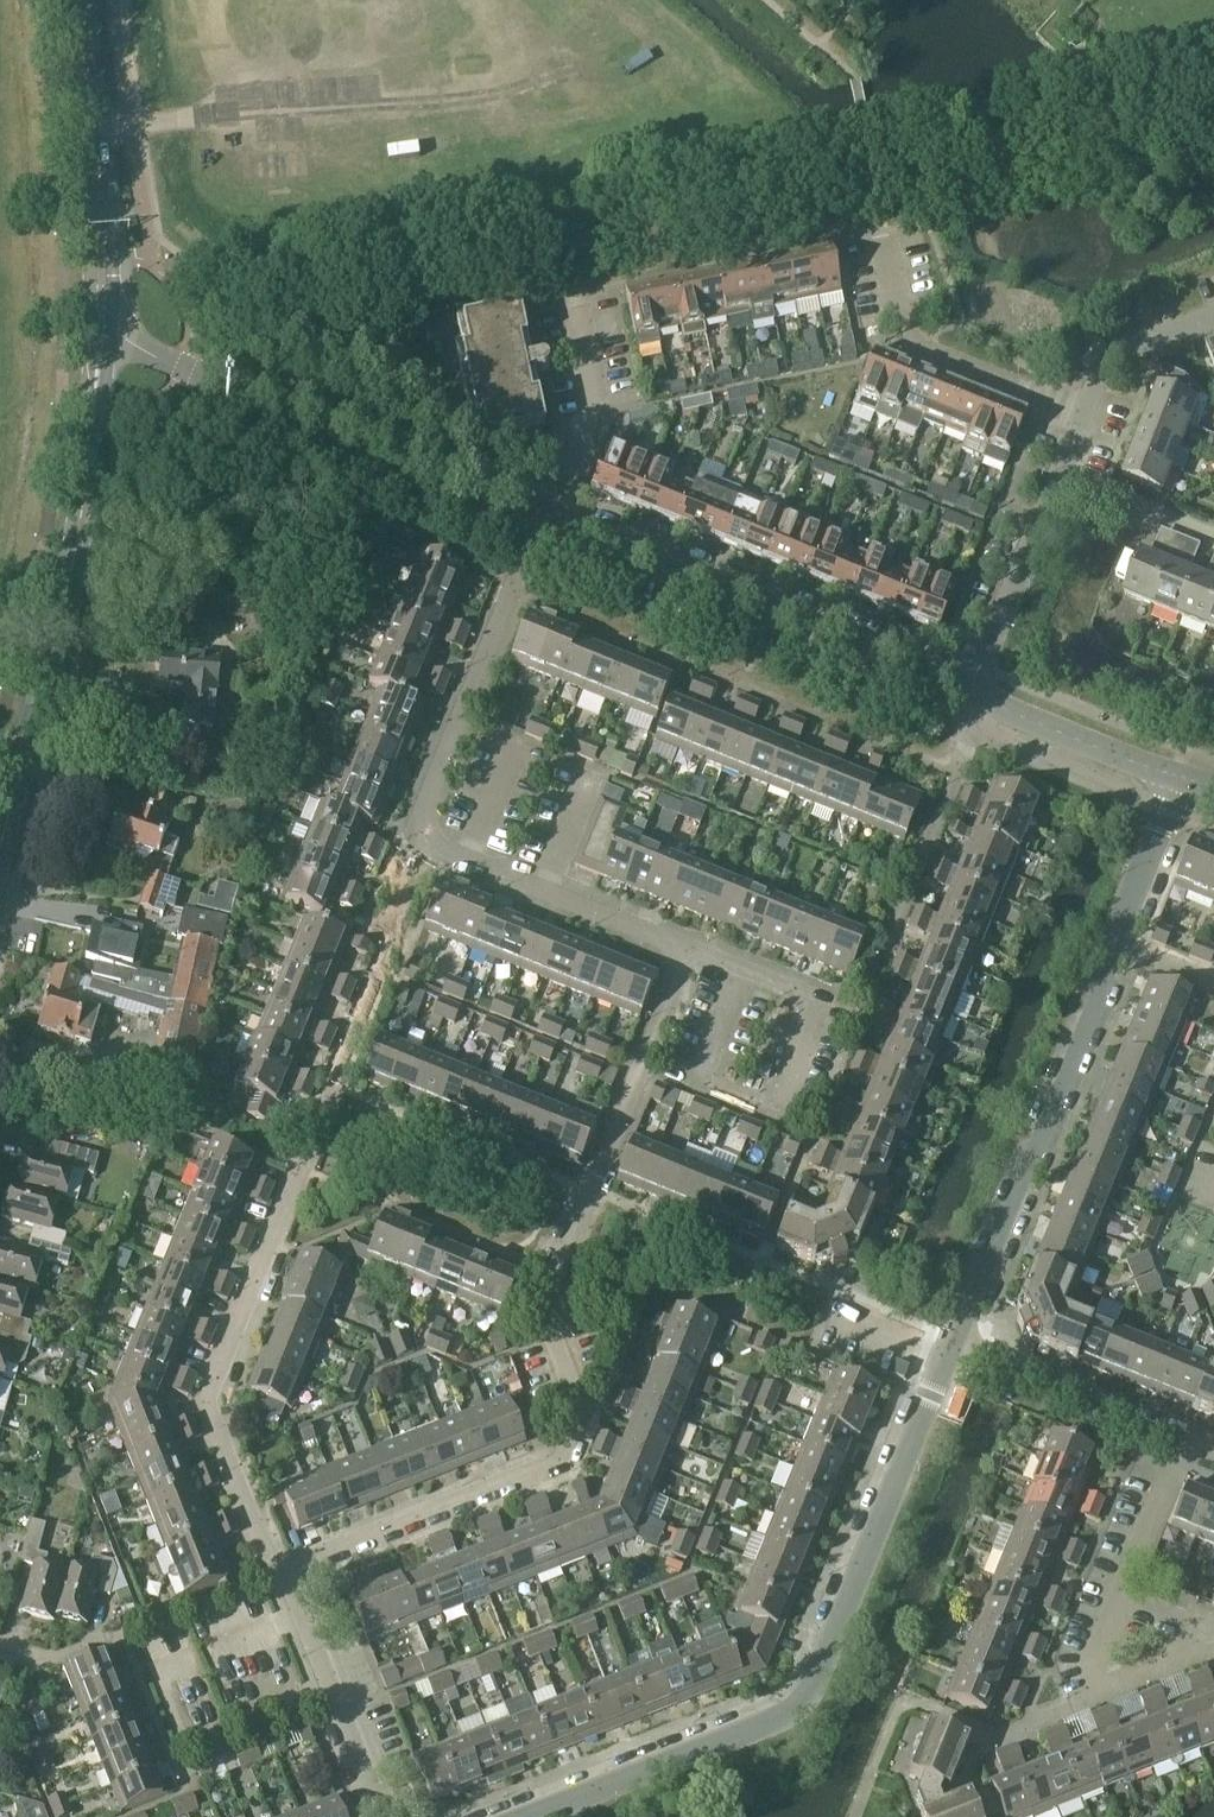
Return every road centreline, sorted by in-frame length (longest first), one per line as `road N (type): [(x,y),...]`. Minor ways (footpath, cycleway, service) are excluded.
road 1 (residential): [(291,1573),(572,1452),(589,1401),(552,1312),(689,948),(426,844)]
road 2 (residential): [(291,1573),(268,1552),(210,1405),(426,844)]
road 3 (residential): [(525,1816),(781,1717),(804,1699),(953,1343)]
road 4 (residential): [(953,1343),(1181,778)]
road 5 (tertiary): [(0,842),(74,561),(102,328)]
road 6 (residential): [(550,516),(102,328)]
road 7 (residential): [(975,690),(550,516)]
road 8 (residential): [(426,844),(431,805),(550,516)]
road 9 (tertiary): [(102,328),(83,0)]
road 10 (residential): [(1079,415),(904,342),(882,236)]
road 11 (residential): [(394,1816),(291,1573)]
road 12 (residential): [(1177,1433),(953,1343)]
road 13 (residential): [(975,690),(1058,477)]
road 14 (residential): [(550,516),(598,409),(582,300)]
road 15 (residential): [(1181,778),(975,690)]
road 16 (residential): [(1120,1594),(1085,1582),(1057,1663),(1075,1711)]
road 17 (residential): [(1079,415),(1101,375),(1147,343),(1213,317)]
road 18 (residential): [(1120,1594),(1177,1433)]
road 19 (residential): [(1213,541),(1058,477)]
road 20 (residential): [(1075,1711),(1204,1662),(1213,1639)]

